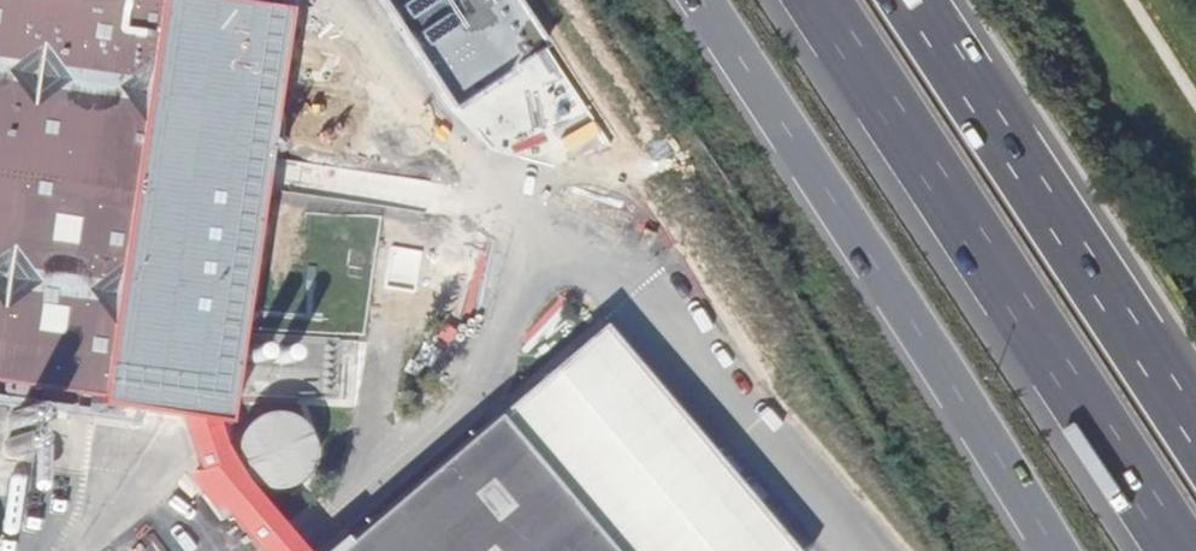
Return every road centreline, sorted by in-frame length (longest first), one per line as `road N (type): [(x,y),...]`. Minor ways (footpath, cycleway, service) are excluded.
road 1 (motorway): [(826,0),(1186,550)]
road 2 (motorway): [(704,0),(1055,550)]
road 3 (motorway): [(1195,443),(905,0)]

